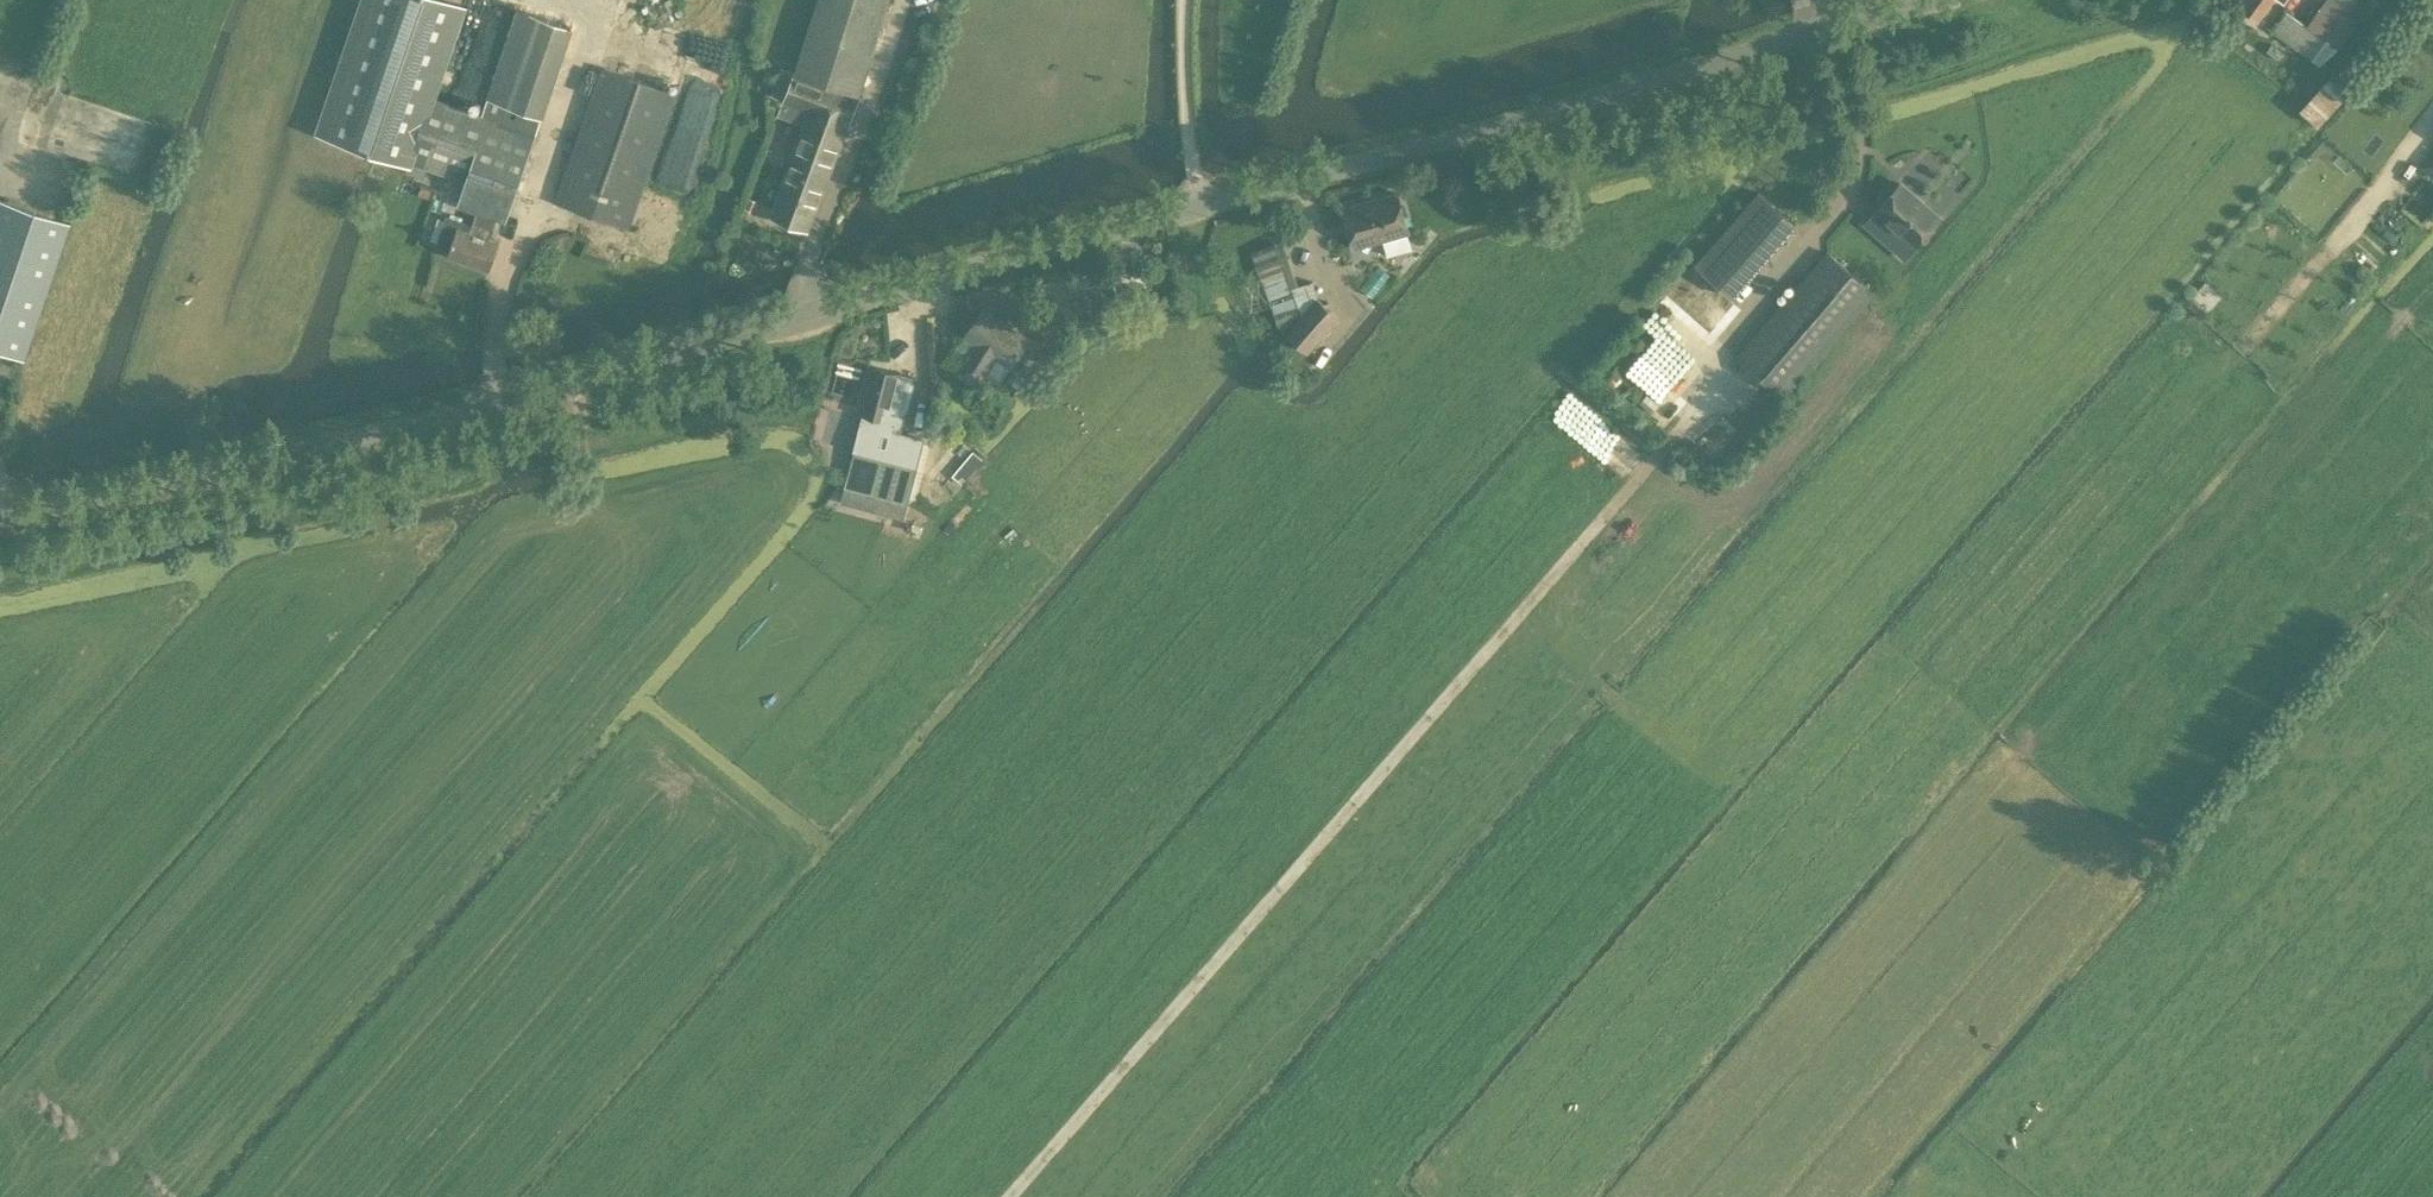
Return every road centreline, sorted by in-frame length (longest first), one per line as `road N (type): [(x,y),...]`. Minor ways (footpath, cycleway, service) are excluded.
road 1 (unclassified): [(1908,0),(521,388),(0,513)]
road 2 (track): [(1010,1196),(1714,392),(1742,313),(1860,178),(1871,130),(1842,19)]
road 3 (track): [(521,388),(510,329),(610,0)]
road 4 (track): [(0,141),(37,72),(55,0)]

